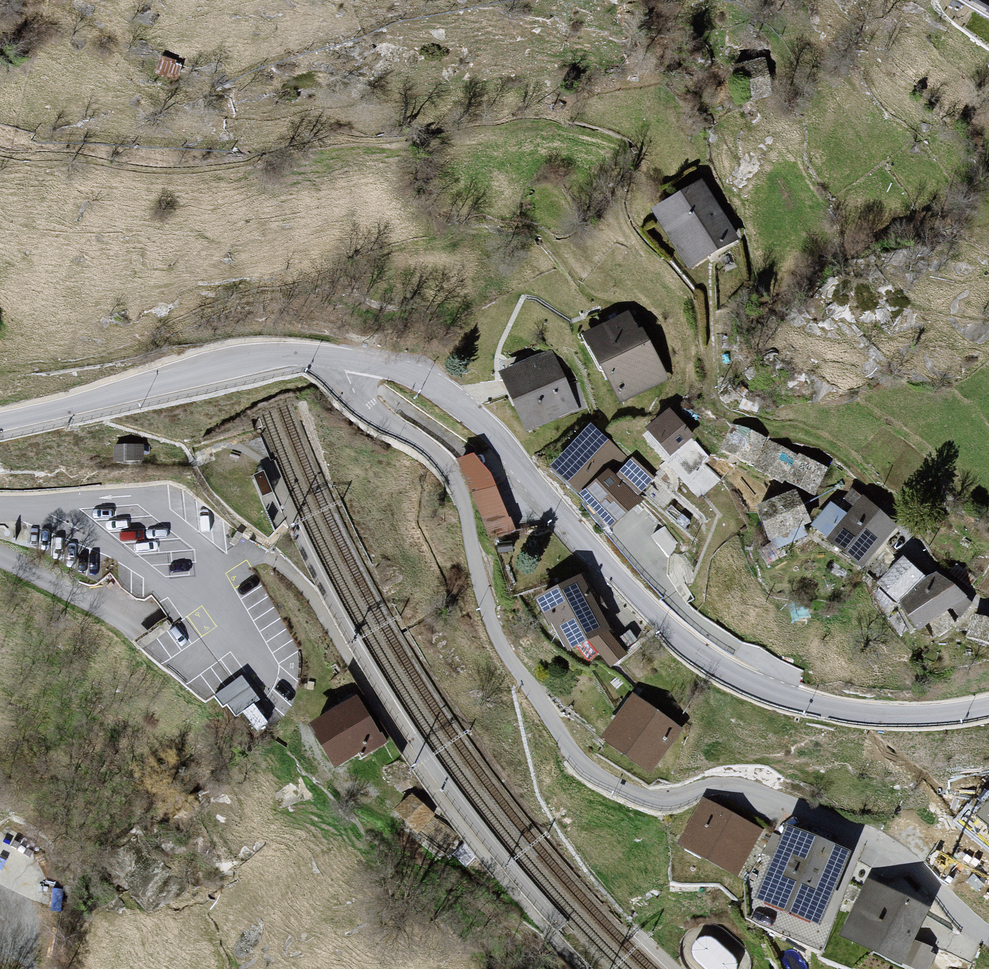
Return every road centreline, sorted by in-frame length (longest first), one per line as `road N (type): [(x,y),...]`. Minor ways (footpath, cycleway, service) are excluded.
road 1 (residential): [(341,358),(373,414),(441,460),(464,500),(501,642),(578,760),(652,799),(738,785),(866,833),(909,860),(988,936)]
road 2 (tertiary): [(341,358),(402,372),(472,414),(675,636),(740,682),(868,714),(926,717),(988,706)]
road 3 (tertiary): [(0,419),(254,358),(341,358)]
road 4 (residential): [(47,505),(169,591),(209,585),(216,558)]
road 5 (residential): [(216,558),(150,501),(47,505)]
road 6 (residential): [(988,608),(934,568),(896,524)]

